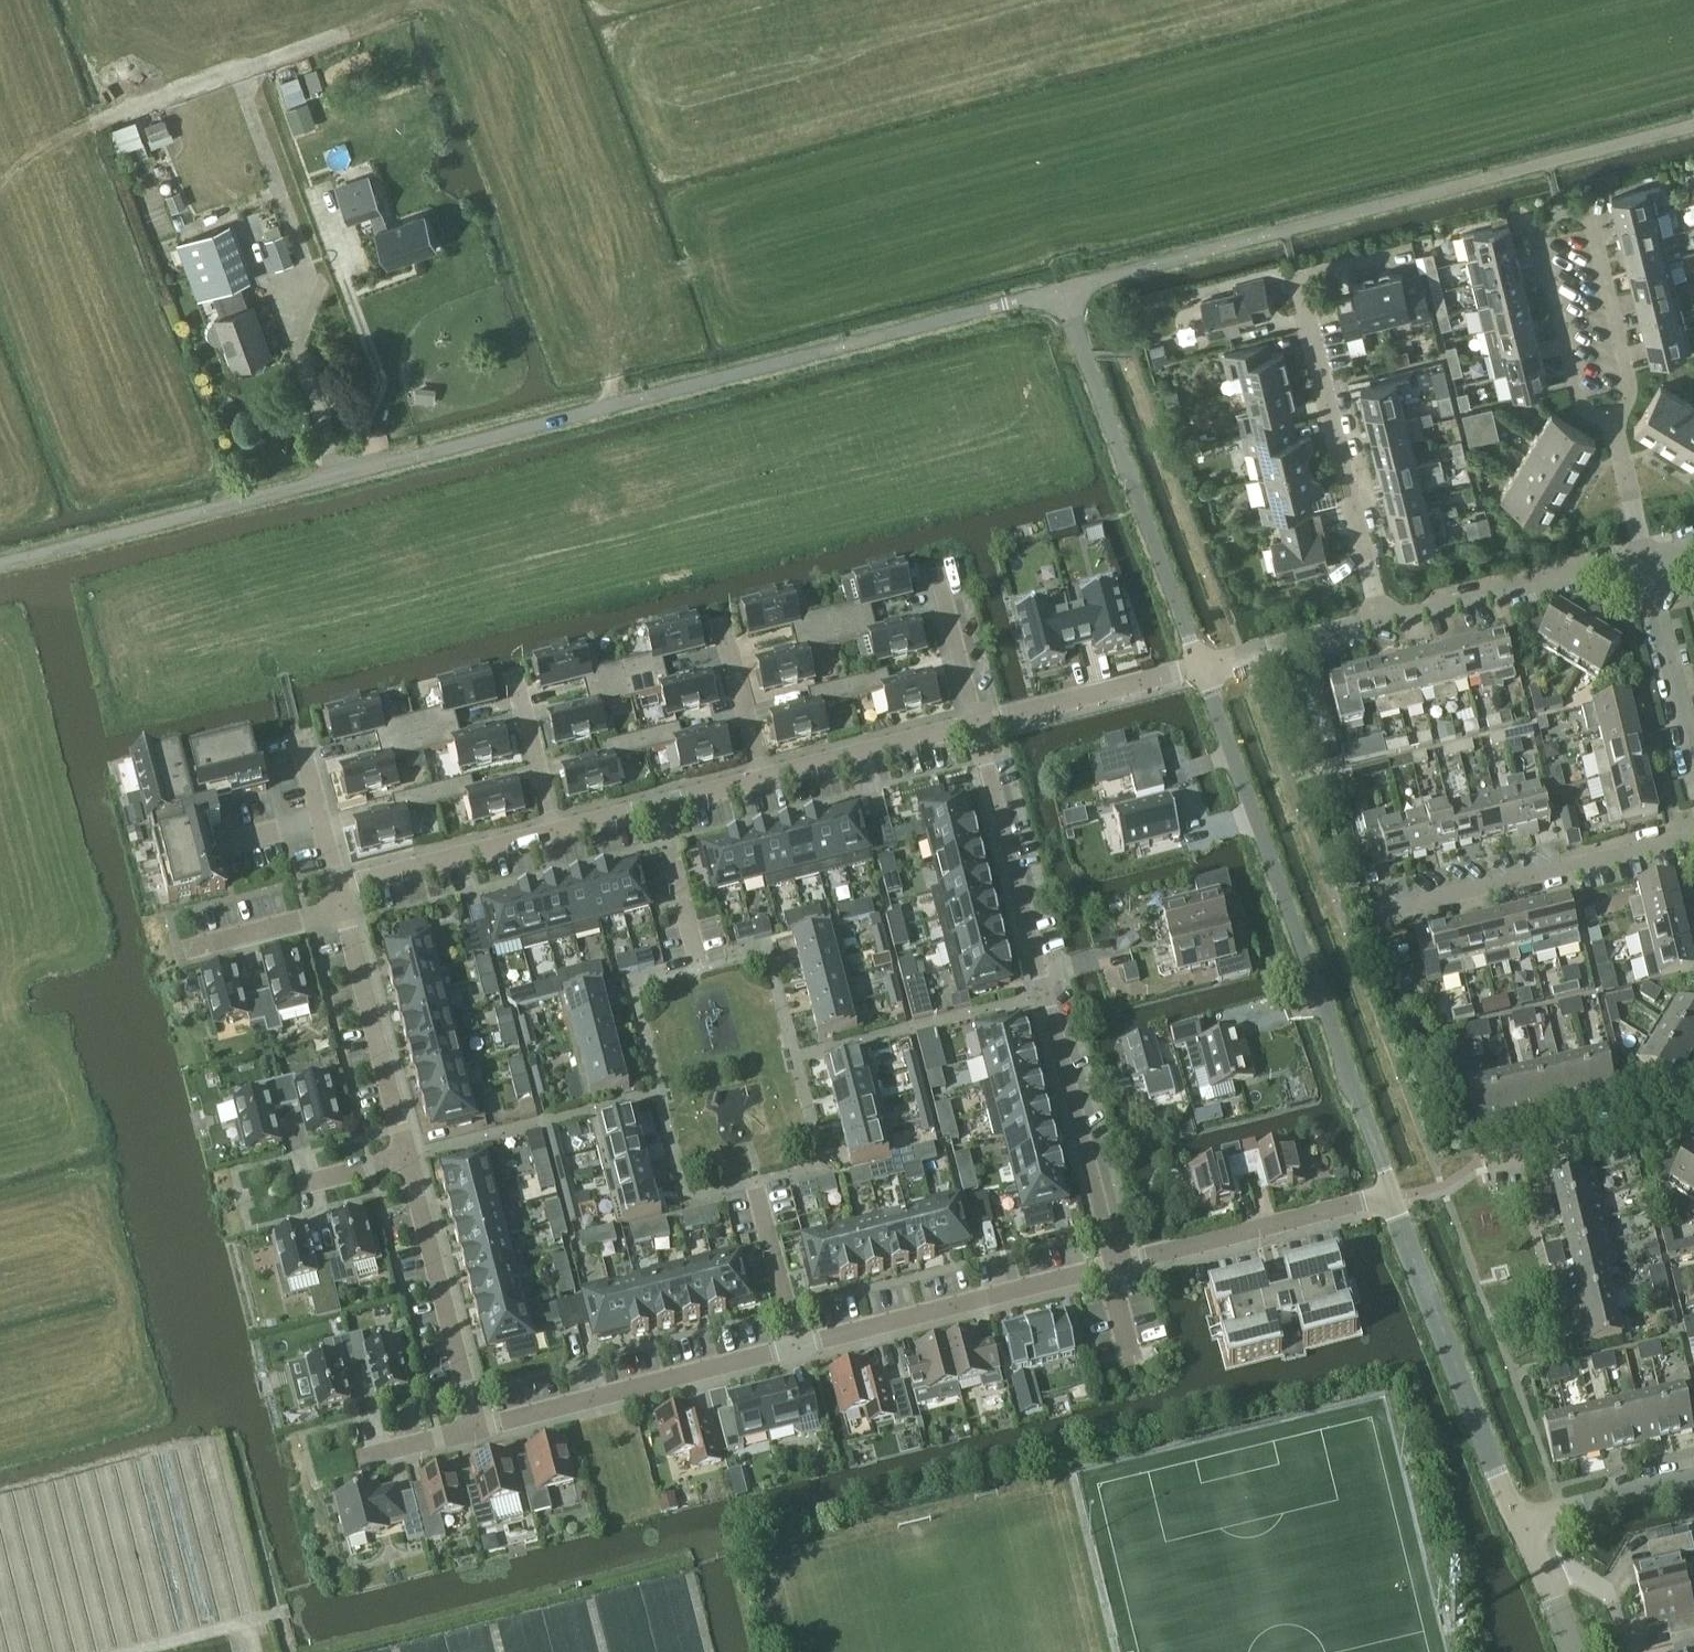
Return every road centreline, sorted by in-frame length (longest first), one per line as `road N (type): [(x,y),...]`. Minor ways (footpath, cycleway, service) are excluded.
road 1 (unclassified): [(0,566),(1062,293)]
road 2 (unclassified): [(1062,293),(1693,123)]
road 3 (unclassified): [(1390,1194),(1201,666)]
road 4 (residential): [(1116,1264),(977,724)]
road 5 (residential): [(1615,427),(1576,404),(1538,244),(1560,209),(1595,226),(1635,392)]
road 6 (residential): [(1406,1013),(1377,912),(1693,829)]
road 7 (unclassified): [(1201,666),(1062,293)]
road 8 (residential): [(1381,621),(1298,277)]
road 9 (unclassified): [(1514,1523),(1390,1194)]
road 10 (residential): [(796,1346),(1116,1264)]
road 11 (residential): [(478,1427),(796,1346)]
road 12 (residential): [(1116,1264),(1390,1194)]
road 13 (residential): [(478,1427),(407,1156)]
road 14 (residential): [(1381,621),(1647,555)]
road 15 (residential): [(407,1156),(343,908)]
road 16 (residential): [(977,724),(1201,666)]
road 17 (residential): [(338,887),(554,832)]
road 18 (residential): [(763,779),(977,724)]
road 19 (residential): [(1491,1162),(1693,1115)]
road 20 (residential): [(1693,750),(1647,555)]
road 21 (residential): [(1201,666),(1381,621)]
road 22 (residential): [(1636,1651),(1620,1598),(1514,1523)]
road 23 (residential): [(1514,1523),(1693,1479)]
road 24 (residential): [(720,614),(763,779)]
road 25 (residential): [(513,667),(554,832)]
road 26 (residential): [(700,969),(658,805)]
road 27 (residential): [(796,1346),(756,1185)]
road 28 (residential): [(977,724),(936,565)]
road 29 (residential): [(185,949),(343,908)]
road 30 (unclassified): [(1566,1651),(1514,1523)]
road 31 (residential): [(1647,555),(1615,427)]

